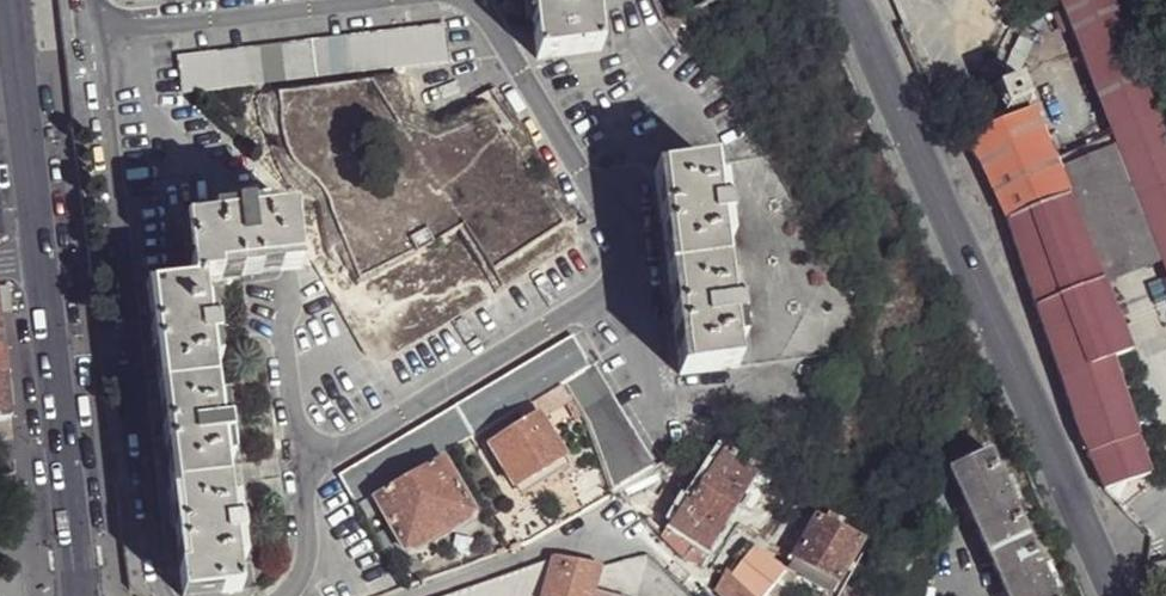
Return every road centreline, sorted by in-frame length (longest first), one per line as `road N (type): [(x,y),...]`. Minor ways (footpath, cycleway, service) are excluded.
road 1 (residential): [(1117,595),(853,0)]
road 2 (tertiary): [(40,258),(82,595)]
road 3 (residential): [(417,595),(582,531),(657,546),(703,594)]
road 4 (tertiary): [(9,0),(40,258)]

